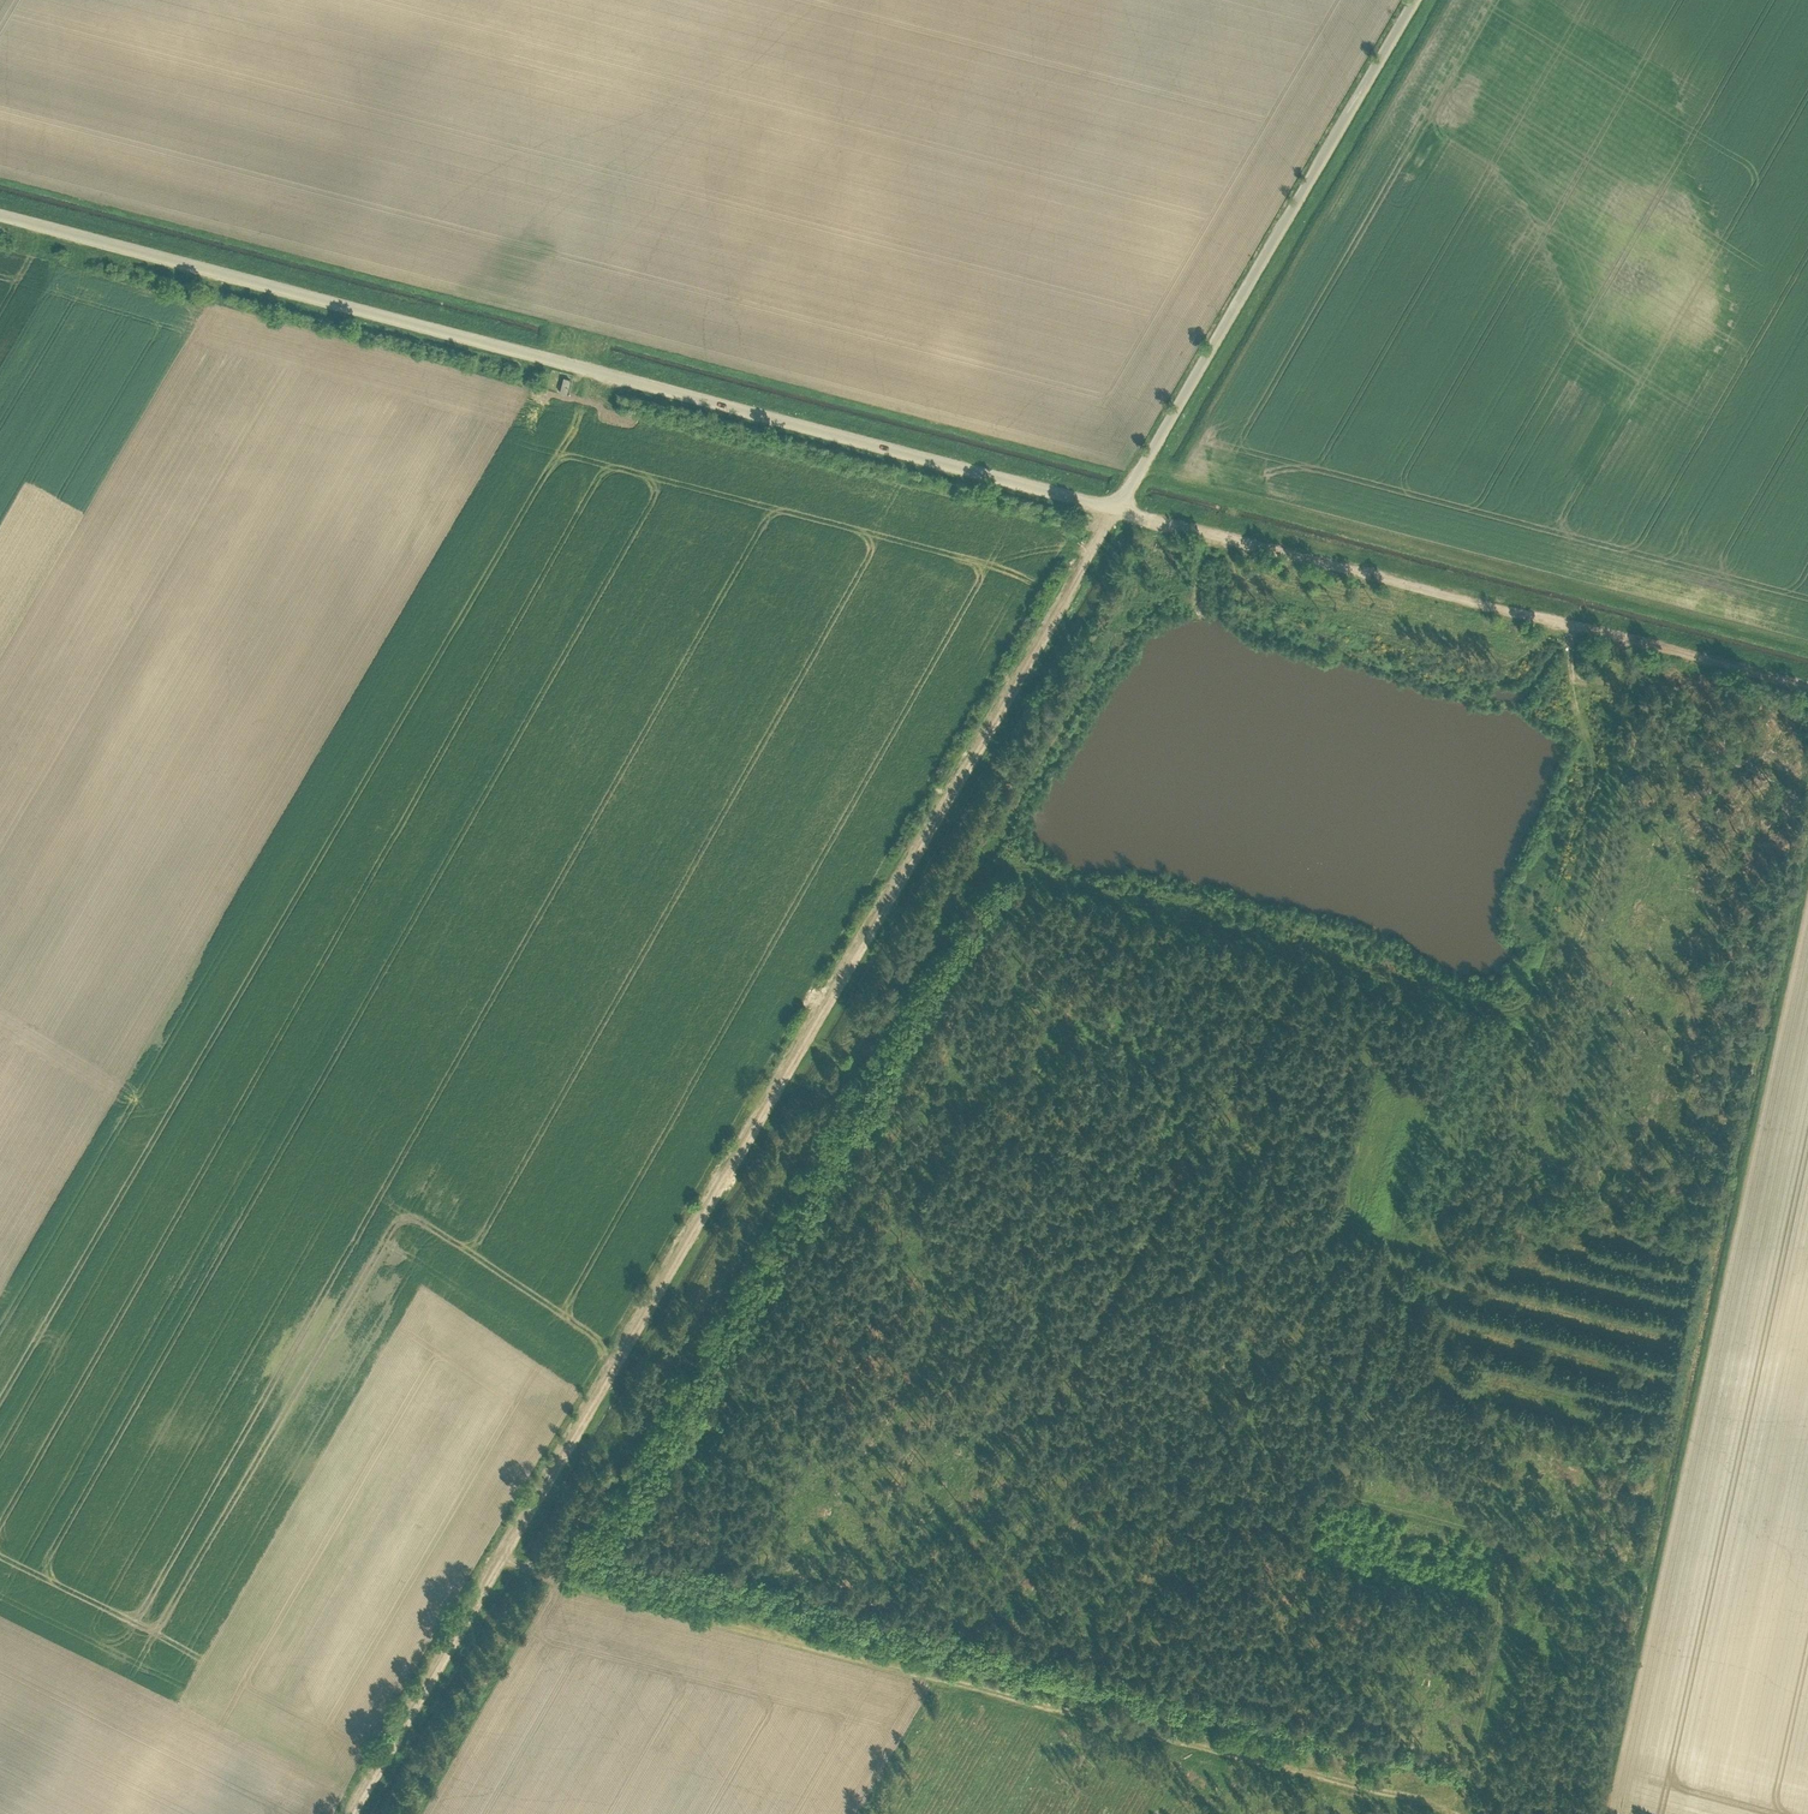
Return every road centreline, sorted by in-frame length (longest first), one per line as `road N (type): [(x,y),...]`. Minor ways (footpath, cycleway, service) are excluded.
road 1 (track): [(336,1813),(1112,501)]
road 2 (residential): [(0,213),(1112,501)]
road 3 (track): [(493,1550),(549,1576),(1457,1813)]
road 4 (track): [(1807,683),(1112,501)]
road 5 (unclassified): [(1112,501),(1408,0)]

